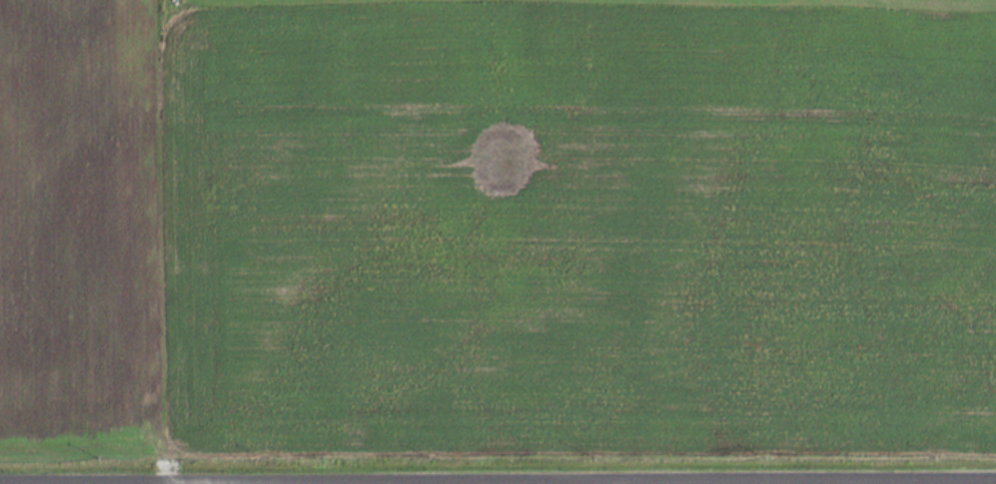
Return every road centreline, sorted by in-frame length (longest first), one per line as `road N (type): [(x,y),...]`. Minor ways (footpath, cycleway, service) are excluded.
road 1 (residential): [(0,482),(995,483)]

